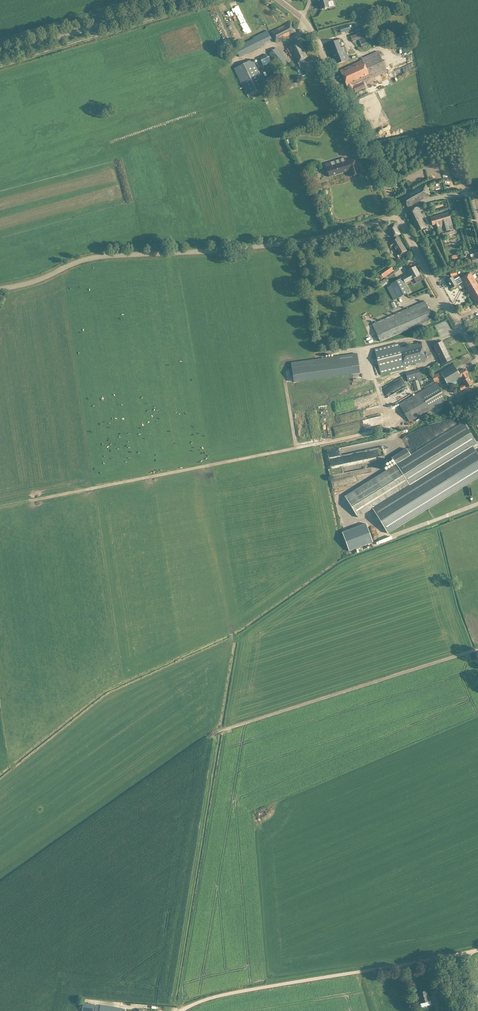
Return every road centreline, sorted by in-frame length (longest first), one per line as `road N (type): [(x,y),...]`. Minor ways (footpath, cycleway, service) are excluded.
road 1 (unclassified): [(0,289),(92,258),(293,242),(398,213)]
road 2 (track): [(181,1010),(228,994),(477,950)]
road 3 (unclassified): [(398,213),(307,23),(279,0)]
road 4 (tertiary): [(0,55),(181,0)]
road 5 (unclassified): [(477,356),(398,213)]

